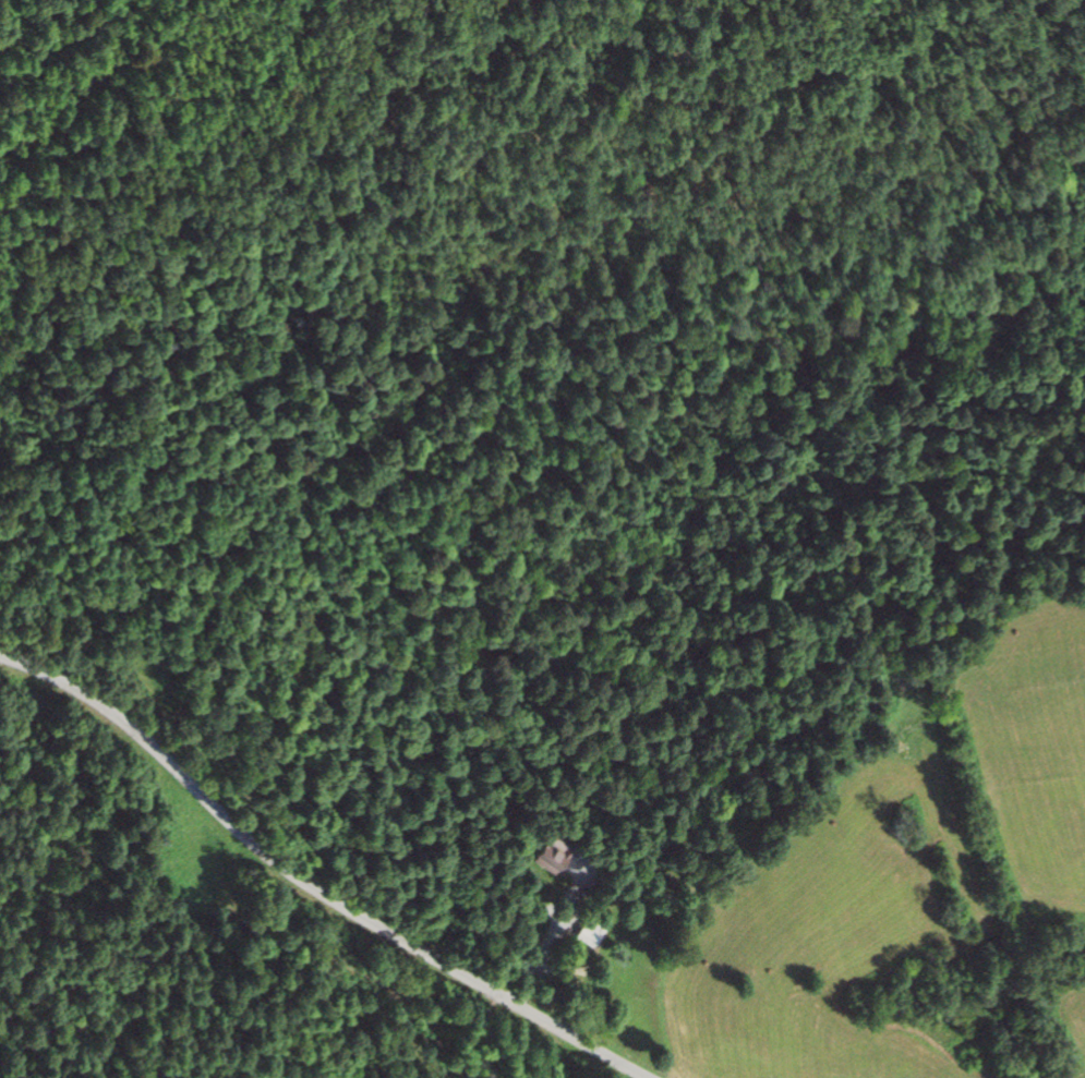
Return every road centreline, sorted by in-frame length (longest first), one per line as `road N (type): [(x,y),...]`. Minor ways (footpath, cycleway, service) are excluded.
road 1 (tertiary): [(0,659),(104,711),(274,862),(647,1077)]

